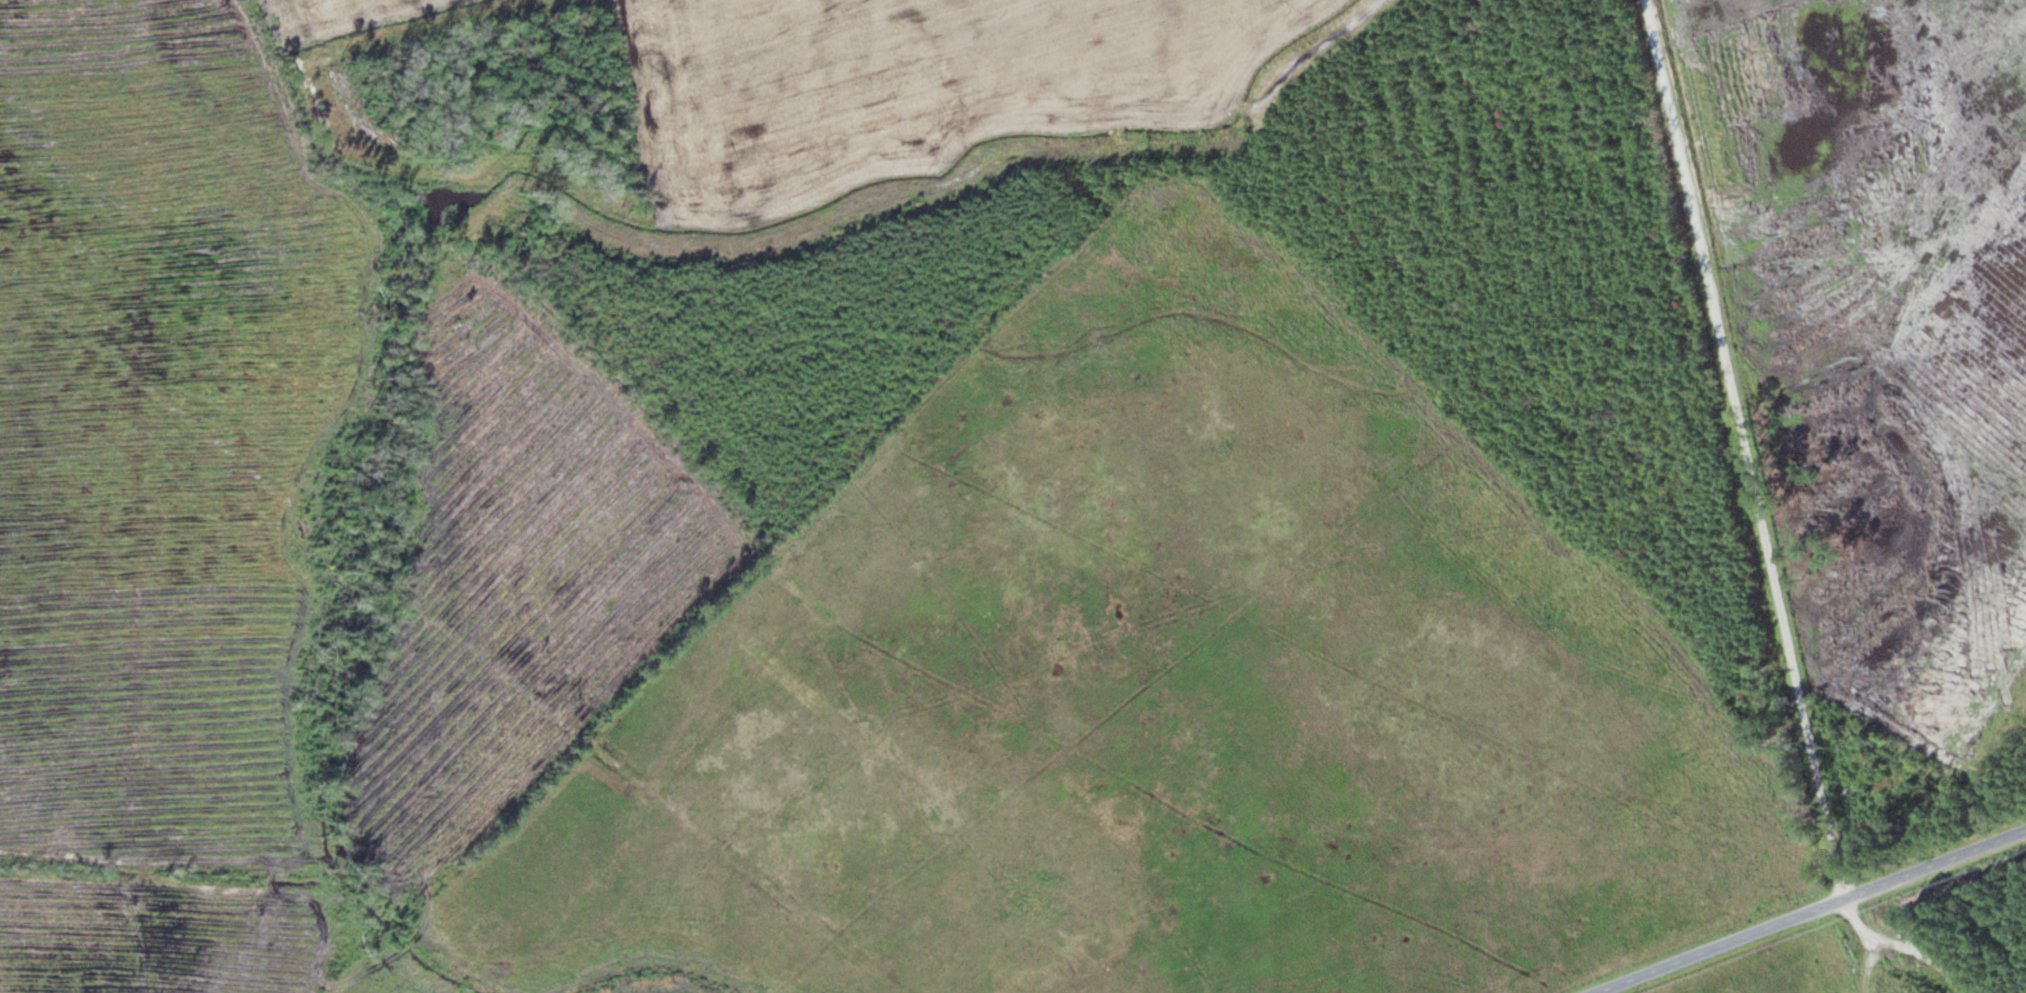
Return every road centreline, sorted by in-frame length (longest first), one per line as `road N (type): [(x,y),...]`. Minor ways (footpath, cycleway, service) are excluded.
road 1 (track): [(1845,897),(1644,0)]
road 2 (residential): [(1589,992),(2025,828)]

